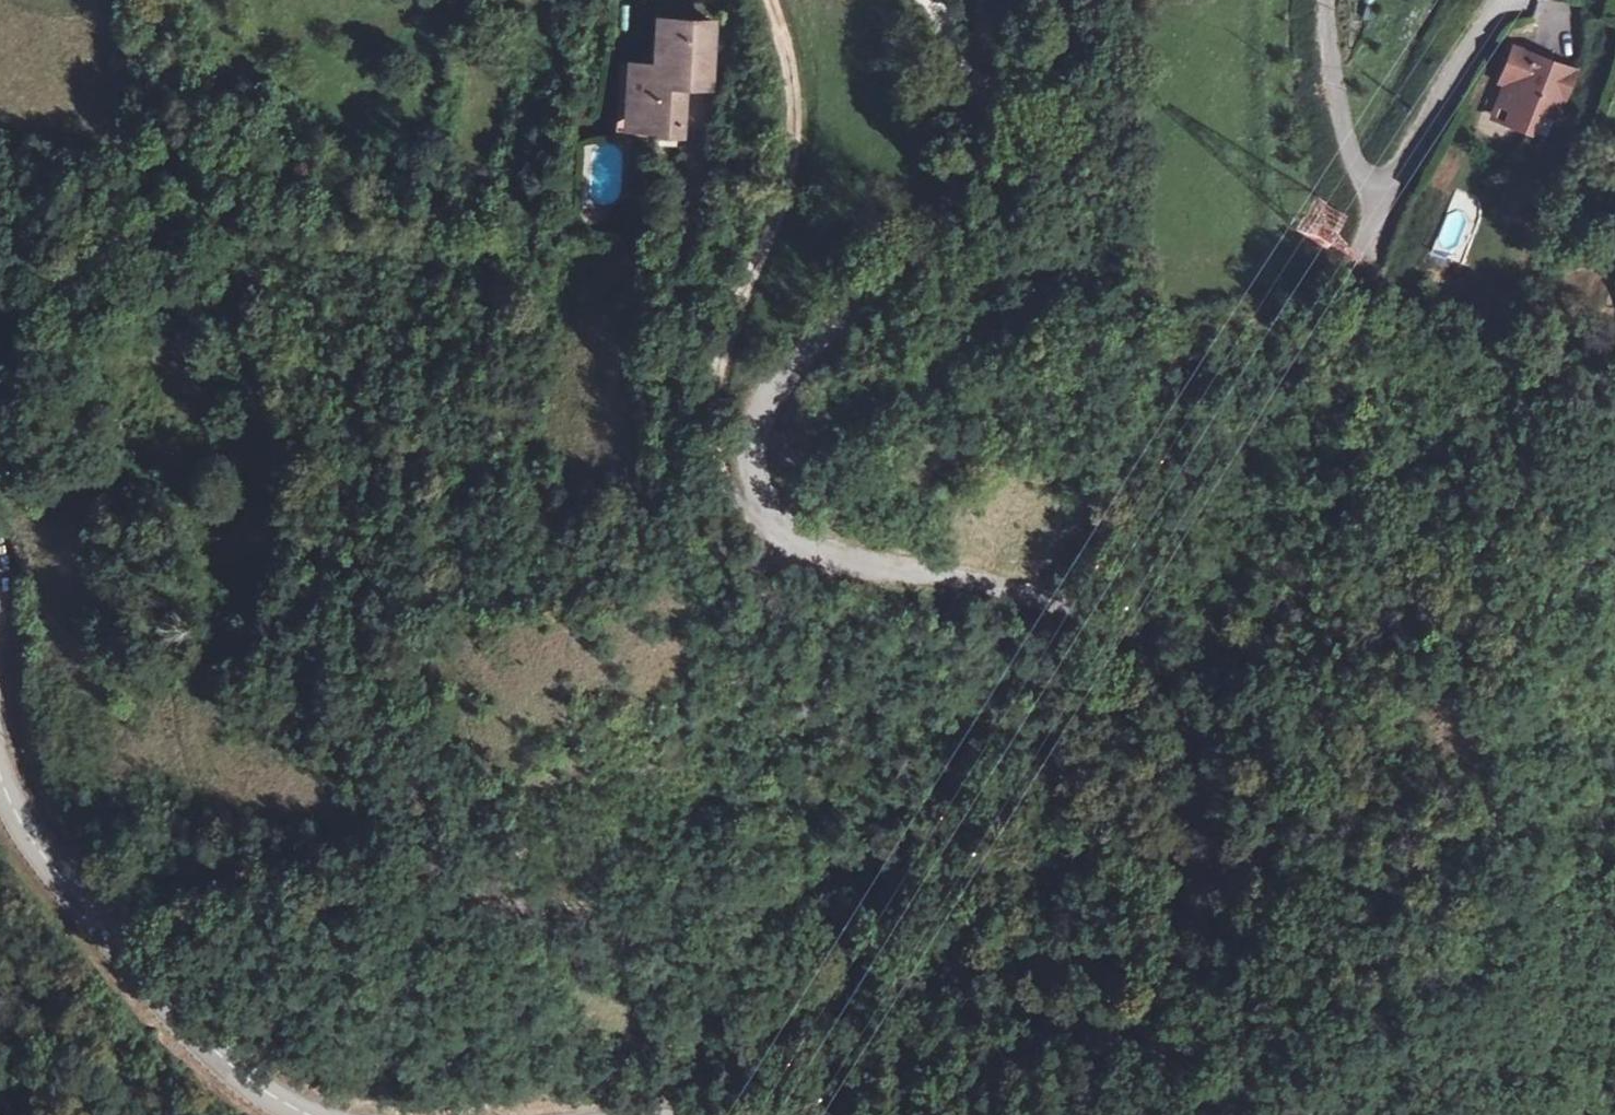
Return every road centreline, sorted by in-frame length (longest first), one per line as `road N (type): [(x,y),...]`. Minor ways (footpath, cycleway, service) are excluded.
road 1 (unclassified): [(985,0),(974,160),(946,215),(775,390),(754,440),(754,475),(782,529),(807,548),(979,580),(1084,610),(1130,632),(1159,663),(1188,710),(1207,779),(1152,1114)]
road 2 (secondary): [(306,1114),(257,1087),(169,1012),(34,853),(0,777)]

